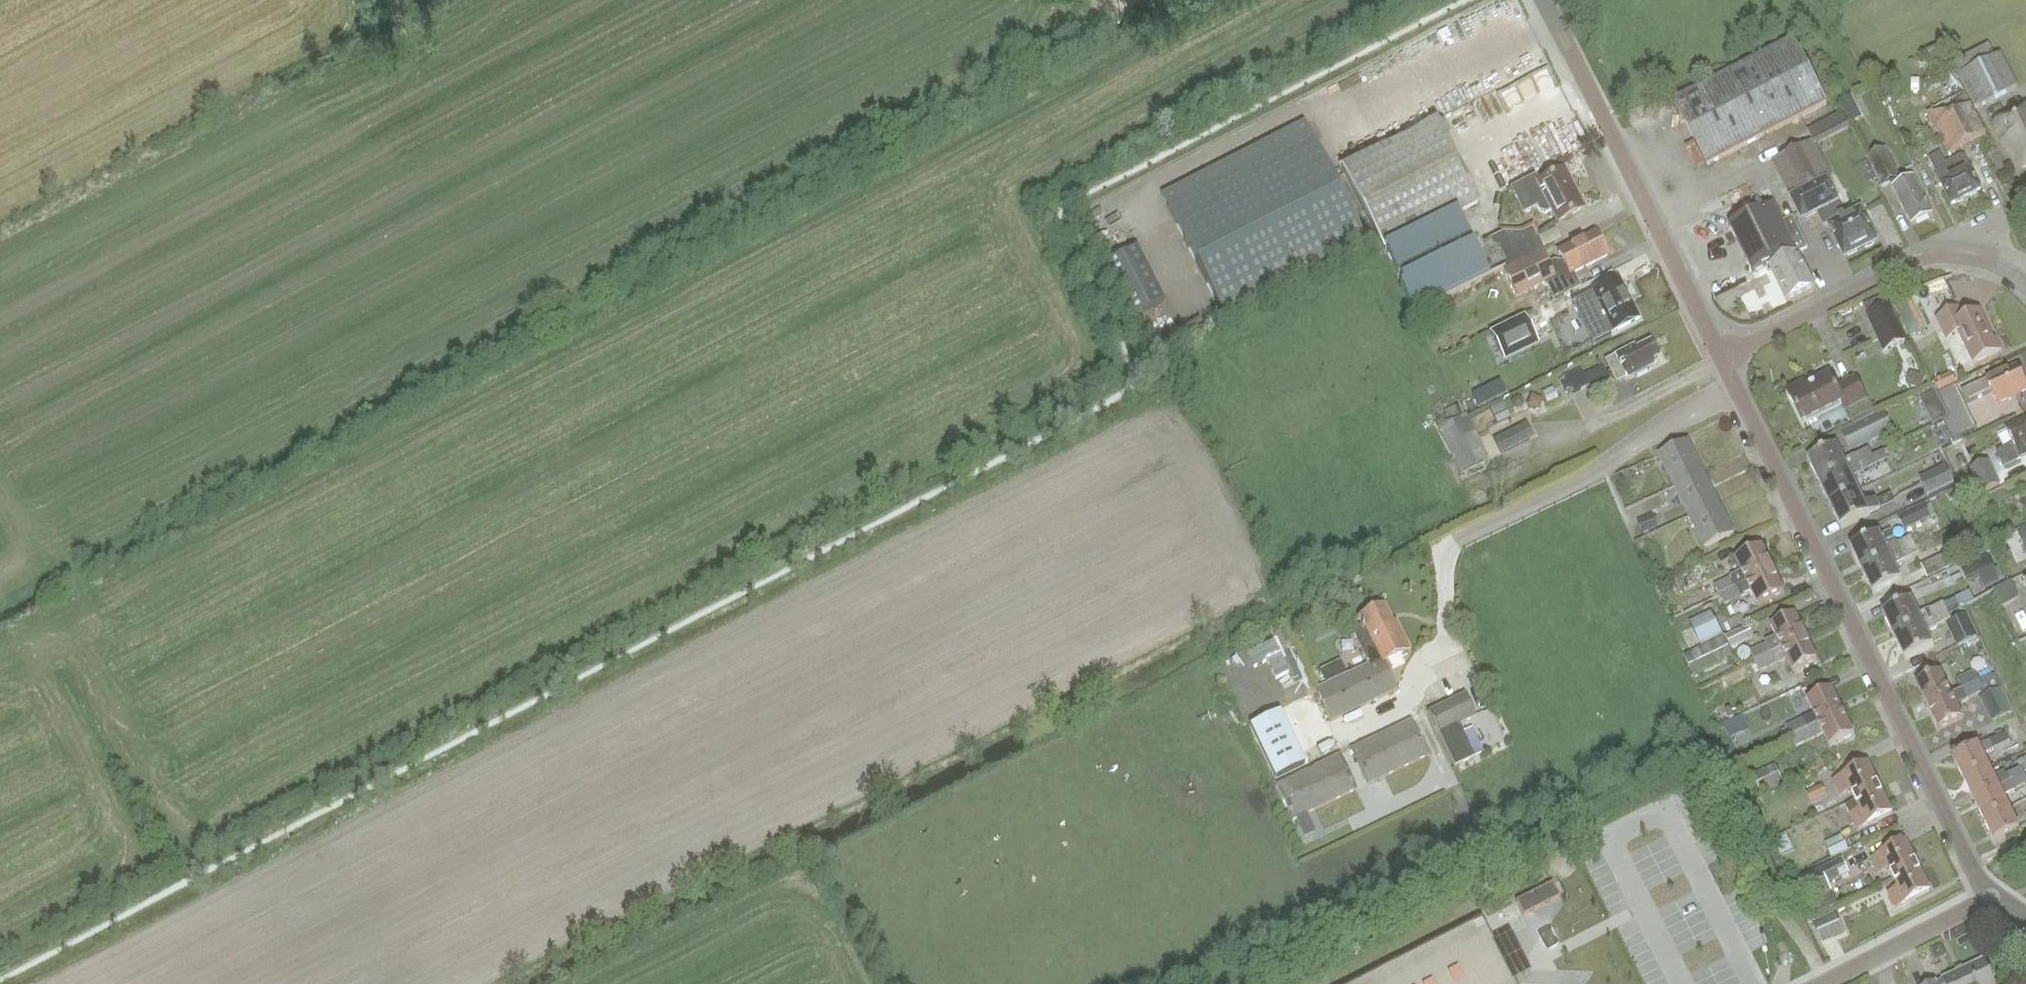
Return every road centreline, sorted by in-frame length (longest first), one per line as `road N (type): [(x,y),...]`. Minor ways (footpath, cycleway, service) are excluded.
road 1 (tertiary): [(1992,896),(1972,871),(1722,354)]
road 2 (tertiary): [(1722,354),(1545,0)]
road 3 (residential): [(1722,354),(1923,255),(1965,249),(2025,282)]
road 4 (unclassified): [(1823,983),(1992,896)]

